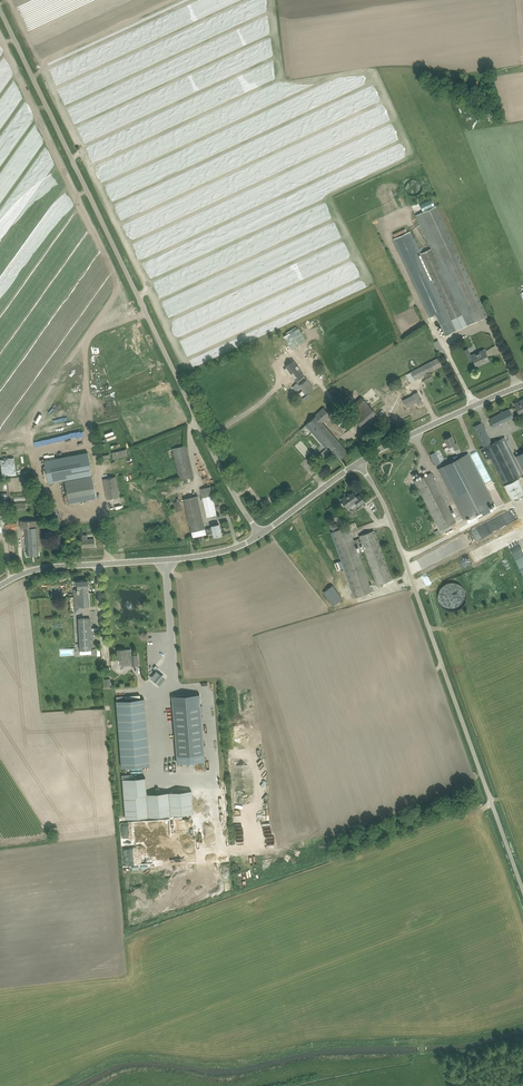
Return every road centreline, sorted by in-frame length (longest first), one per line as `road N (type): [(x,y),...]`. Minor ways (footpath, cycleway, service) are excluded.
road 1 (unclassified): [(260,535),(0,9)]
road 2 (unclassified): [(522,886),(381,495),(358,462)]
road 3 (track): [(493,804),(128,937)]
road 4 (unclassified): [(0,586),(50,566),(199,557),(260,535)]
road 5 (unclassified): [(358,462),(522,385)]
road 6 (unclassified): [(260,535),(358,462)]

